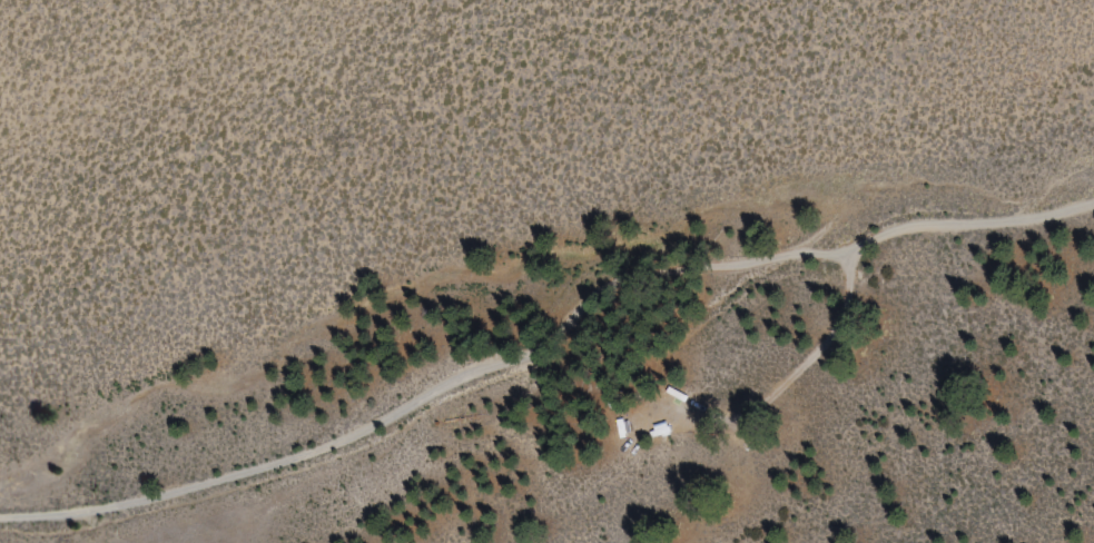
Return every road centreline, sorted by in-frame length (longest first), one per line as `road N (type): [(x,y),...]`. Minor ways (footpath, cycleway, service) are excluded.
road 1 (track): [(1093,203),(910,226),(830,257),(701,268),(608,304),(572,335),(472,366),(312,448),(136,501),(0,517)]

